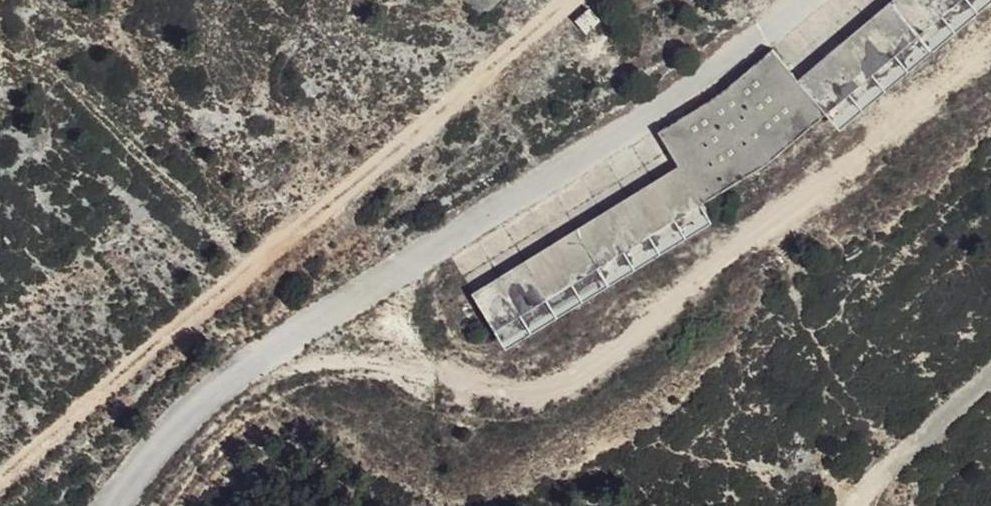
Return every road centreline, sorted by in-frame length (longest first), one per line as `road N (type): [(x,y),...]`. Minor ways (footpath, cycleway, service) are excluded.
road 1 (unclassified): [(107,505),(303,340),(804,0)]
road 2 (track): [(0,485),(588,0)]
road 3 (unclassified): [(870,505),(900,444),(990,370)]

